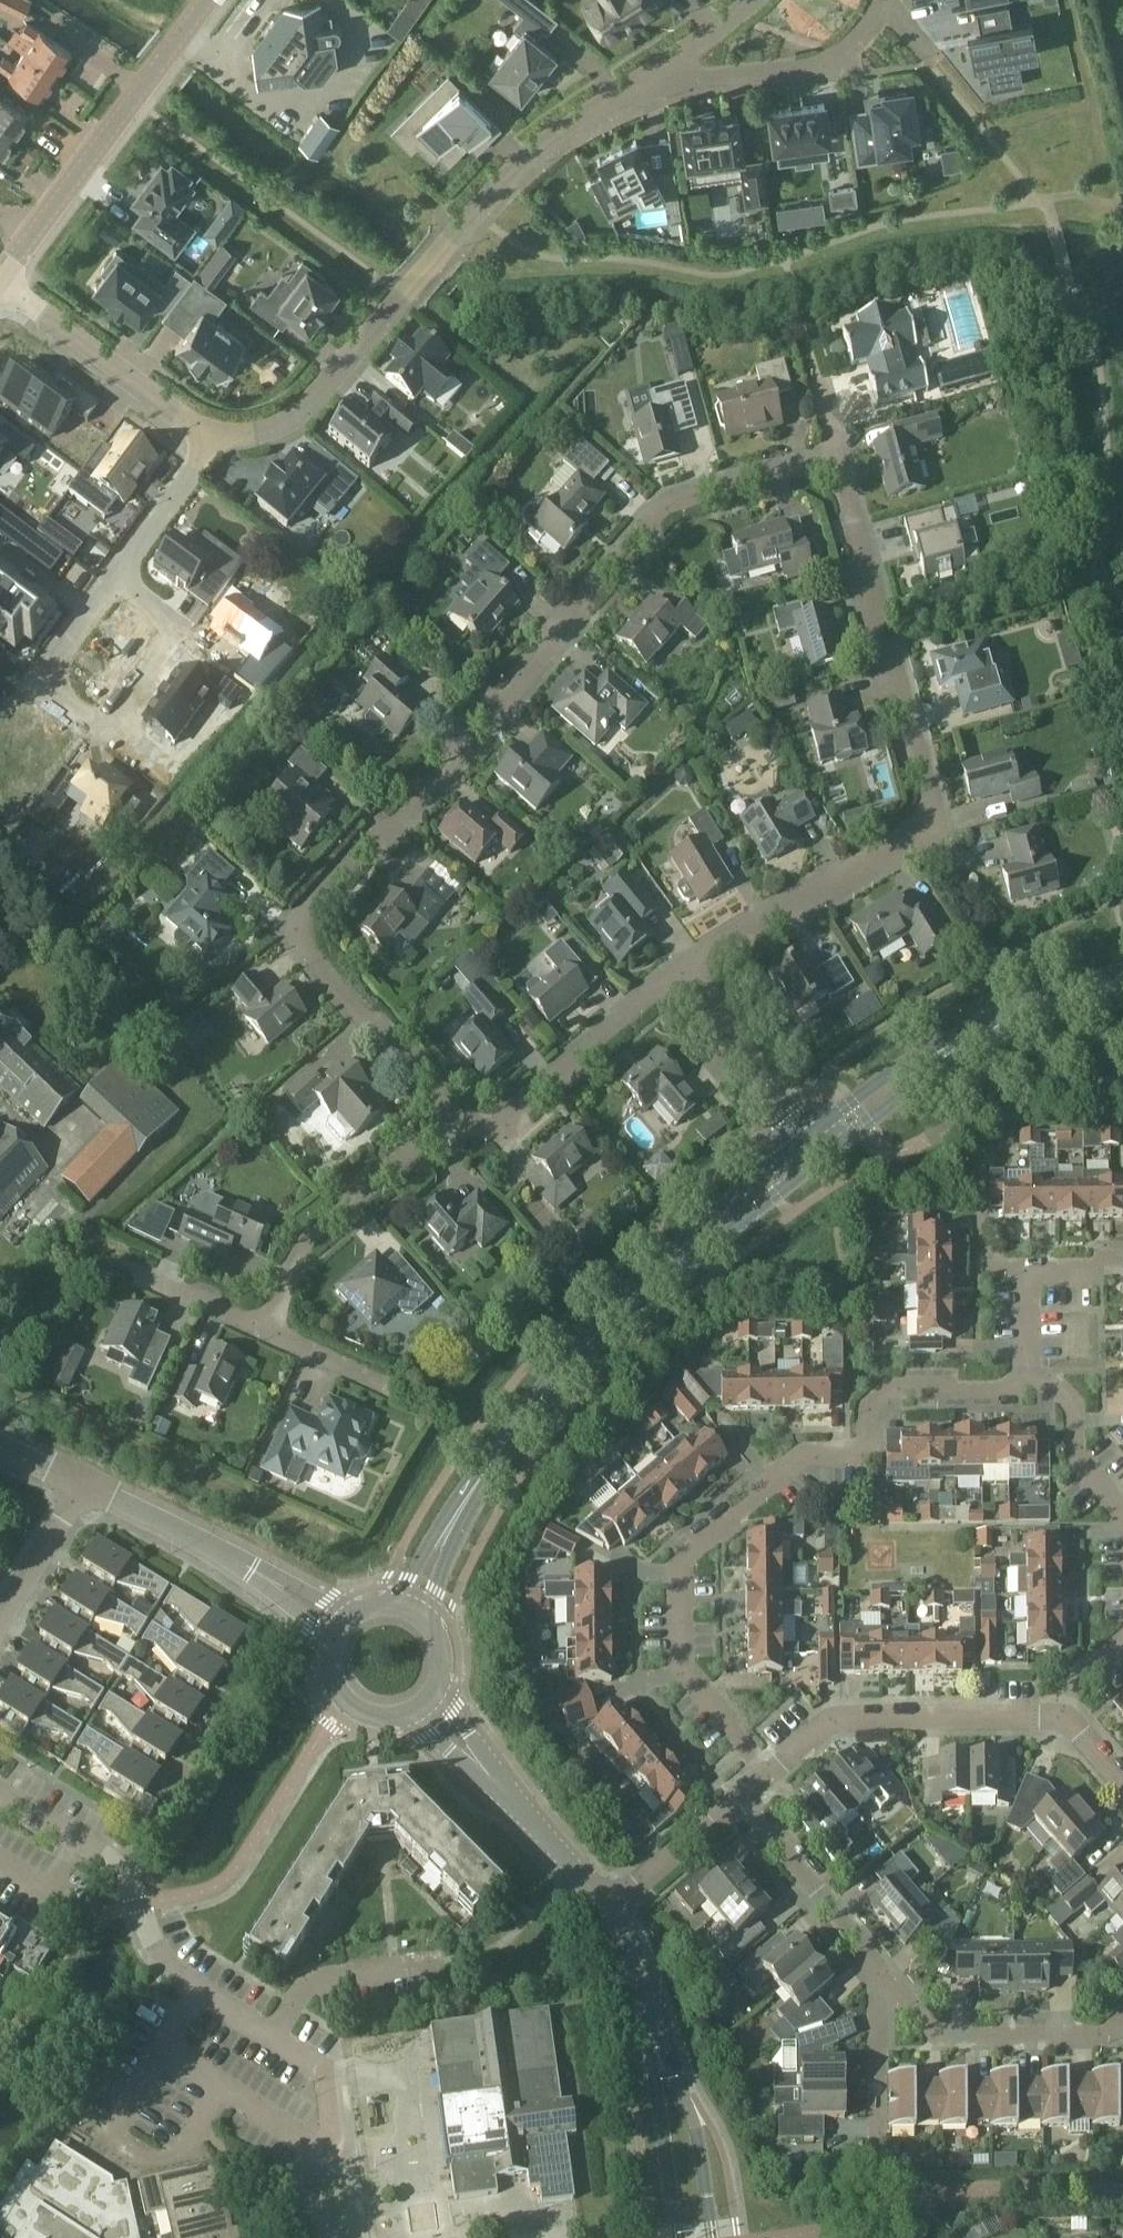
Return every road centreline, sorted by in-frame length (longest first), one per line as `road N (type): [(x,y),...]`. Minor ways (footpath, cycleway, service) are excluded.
road 1 (residential): [(845,482),(807,461),(650,511),(501,689),(465,709),(426,773),(287,911),(293,951),(468,1134)]
road 2 (residential): [(1023,1374),(881,1389),(854,1444),(839,1453),(790,1453),(769,1463),(678,1552),(681,1656),(771,1773)]
road 3 (tertiary): [(415,1592),(478,1474),(590,1335),(808,1147)]
road 4 (residential): [(445,1962),(308,1980),(275,2036),(169,1964),(118,1867),(0,1792)]
road 5 (residential): [(217,434),(254,435),(308,402),(523,168),(639,87)]
road 6 (residential): [(922,833),(933,816),(926,768),(845,482)]
road 7 (tertiary): [(808,1147),(951,1048),(1053,1001),(1122,981)]
road 8 (residential): [(112,573),(31,680),(100,732),(181,625)]
road 9 (tertiary): [(1,281),(206,0)]
road 10 (residential): [(273,1328),(294,1257),(322,1218),(438,1134),(468,1134)]
road 11 (residential): [(1042,1695),(834,1717),(771,1773)]
road 12 (residential): [(333,1617),(80,1483)]
road 13 (residential): [(468,1134),(507,1123),(686,968)]
road 14 (residential): [(686,968),(773,909),(922,833)]
road 15 (tertiary): [(606,1909),(435,1701)]
road 16 (residential): [(1,281),(193,426),(217,434)]
road 17 (residential): [(875,0),(862,27),(831,52),(783,69),(639,87)]
road 18 (residential): [(900,1972),(936,2011),(1088,2021),(1122,1999)]
road 19 (residential): [(741,1800),(900,1972)]
road 20 (tertiary): [(712,2237),(695,2125),(649,2016)]
road 21 (tertiary): [(649,2016),(675,2237)]
road 22 (residential): [(1122,1519),(1075,1463),(1054,1379),(1023,1374)]
road 23 (tertiary): [(333,1617),(323,1664),(347,1705),(392,1720),(435,1701)]
road 24 (residential): [(105,1262),(126,1262),(273,1328)]
road 25 (residential): [(217,434),(112,573)]
road 26 (residential): [(741,1800),(606,1909)]
road 27 (residential): [(808,1147),(710,1004)]
road 28 (residential): [(877,2121),(882,1998),(900,1972)]
road 29 (residential): [(639,87),(755,0)]
road 30 (residential): [(0,1603),(80,1483)]
road 31 (tertiary): [(435,1701),(448,1683),(454,1641),(447,1621),(415,1592)]
road 32 (residential): [(1122,1786),(1042,1695)]

